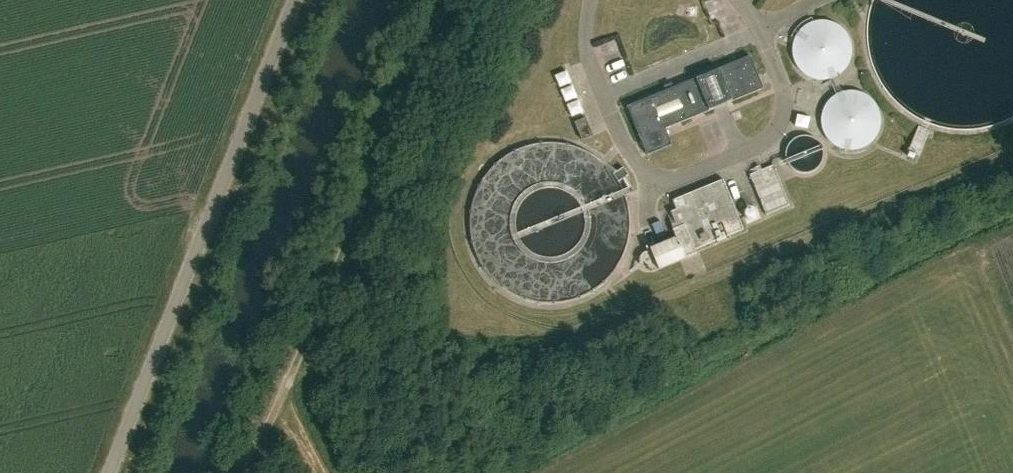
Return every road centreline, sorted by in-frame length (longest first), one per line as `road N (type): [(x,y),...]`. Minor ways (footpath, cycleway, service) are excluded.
road 1 (track): [(438,0),(247,472)]
road 2 (unclassified): [(109,472),(295,0)]

